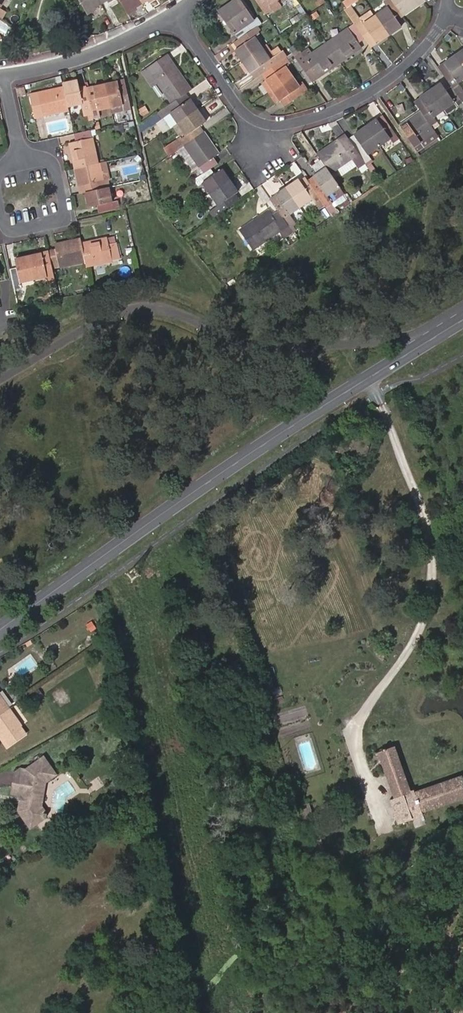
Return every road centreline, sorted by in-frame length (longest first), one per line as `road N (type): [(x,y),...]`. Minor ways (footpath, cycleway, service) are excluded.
road 1 (primary): [(462,320),(274,437),(0,629)]
road 2 (residential): [(462,320),(376,340),(257,347),(145,307),(115,313),(0,376)]
road 3 (residential): [(262,120),(298,120),(349,104),(406,63),(449,14)]
road 4 (residential): [(25,155),(54,149),(69,217),(7,230),(0,197)]
road 5 (residential): [(179,12),(72,56),(6,70)]
road 6 (residential): [(179,12),(239,102),(262,120)]

